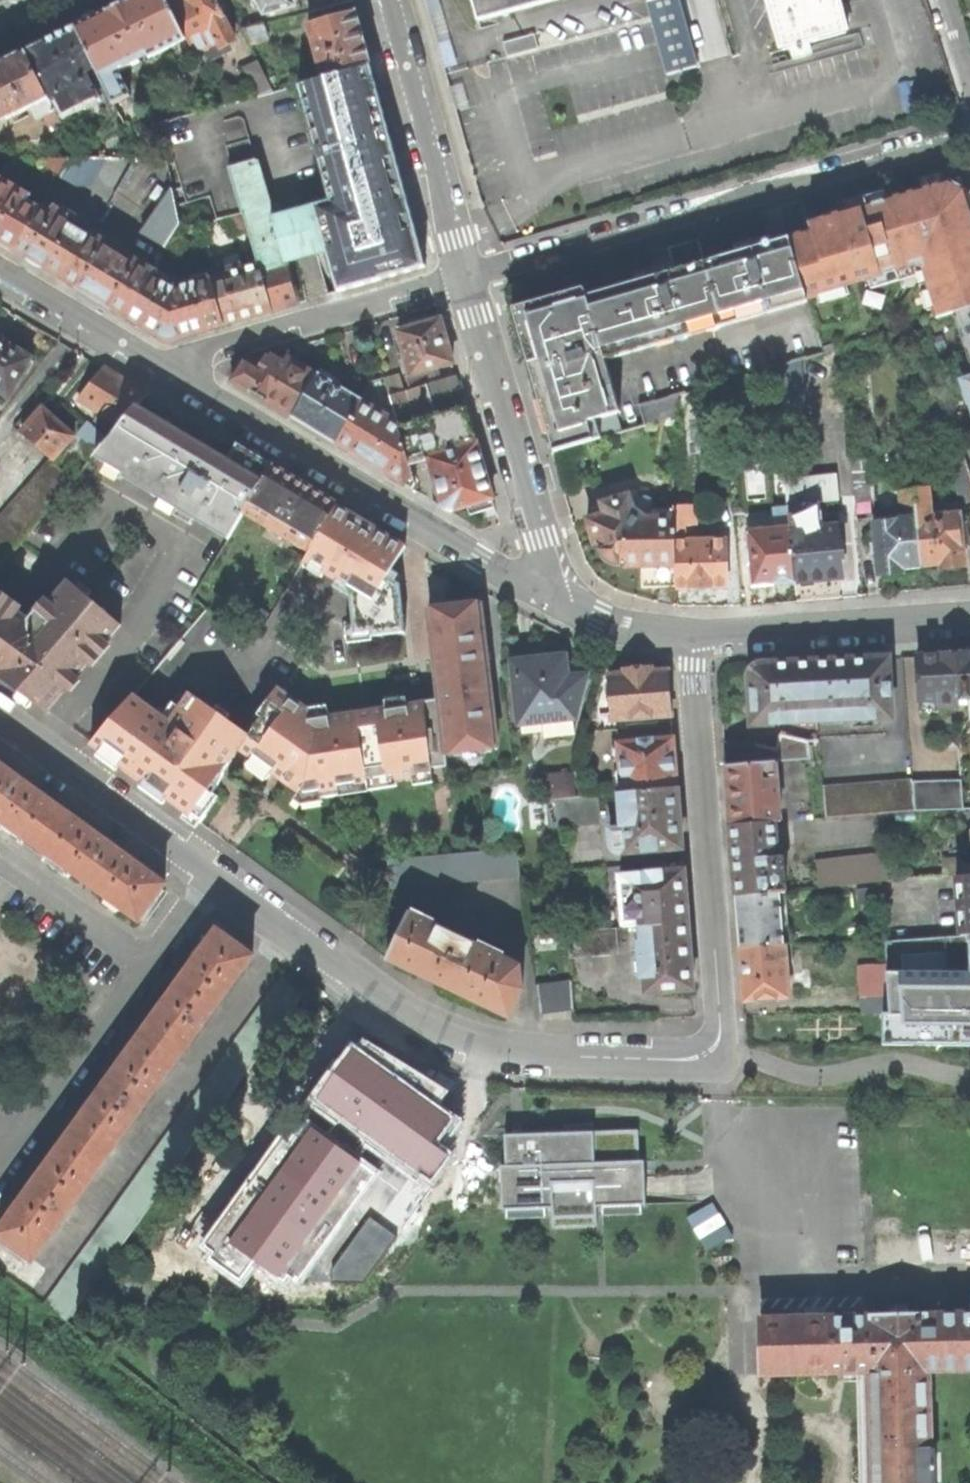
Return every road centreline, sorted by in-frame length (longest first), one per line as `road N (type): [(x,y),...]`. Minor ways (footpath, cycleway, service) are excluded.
road 1 (residential): [(0,722),(405,1015),(467,1044),(521,1056),(691,1059),(714,1047),(720,1033),(691,635)]
road 2 (residential): [(462,277),(969,134)]
road 3 (residential): [(537,587),(180,381)]
road 4 (residential): [(462,277),(548,561),(537,587)]
road 5 (residential): [(180,381),(198,348),(462,277)]
road 6 (residential): [(388,0),(462,277)]
road 7 (residential): [(969,615),(691,635)]
road 8 (residential): [(180,381),(0,274)]
road 9 (residential): [(691,635),(618,627),(537,587)]

